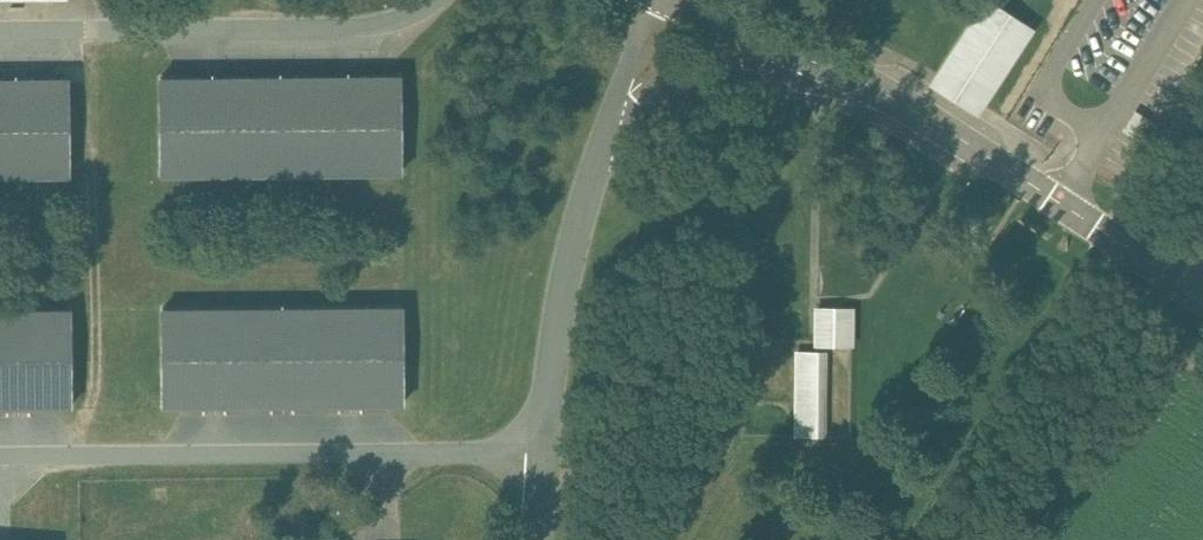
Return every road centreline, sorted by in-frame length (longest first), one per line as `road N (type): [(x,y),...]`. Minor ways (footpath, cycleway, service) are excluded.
road 1 (unclassified): [(1202,287),(959,123)]

